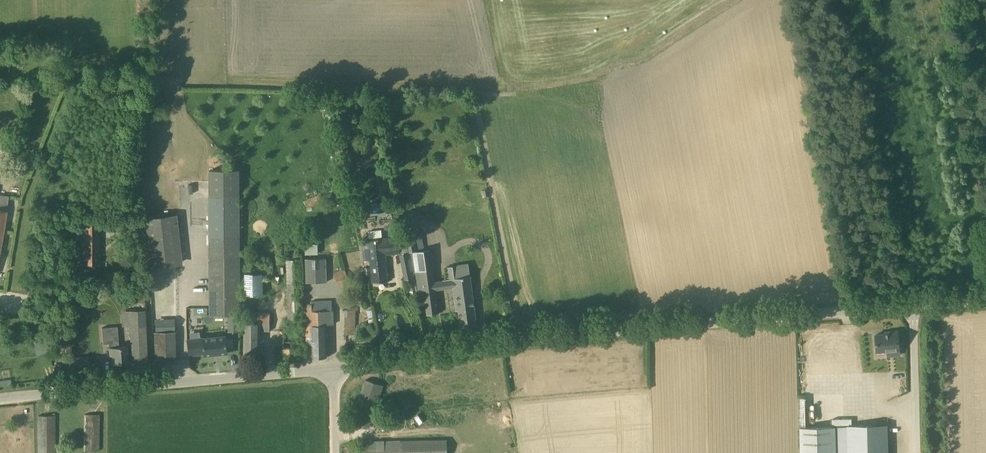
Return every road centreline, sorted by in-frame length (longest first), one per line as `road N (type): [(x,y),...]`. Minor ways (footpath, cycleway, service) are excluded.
road 1 (unclassified): [(985,306),(858,309),(522,339),(333,370)]
road 2 (unclassified): [(333,370),(0,398)]
road 3 (track): [(914,452),(909,308)]

